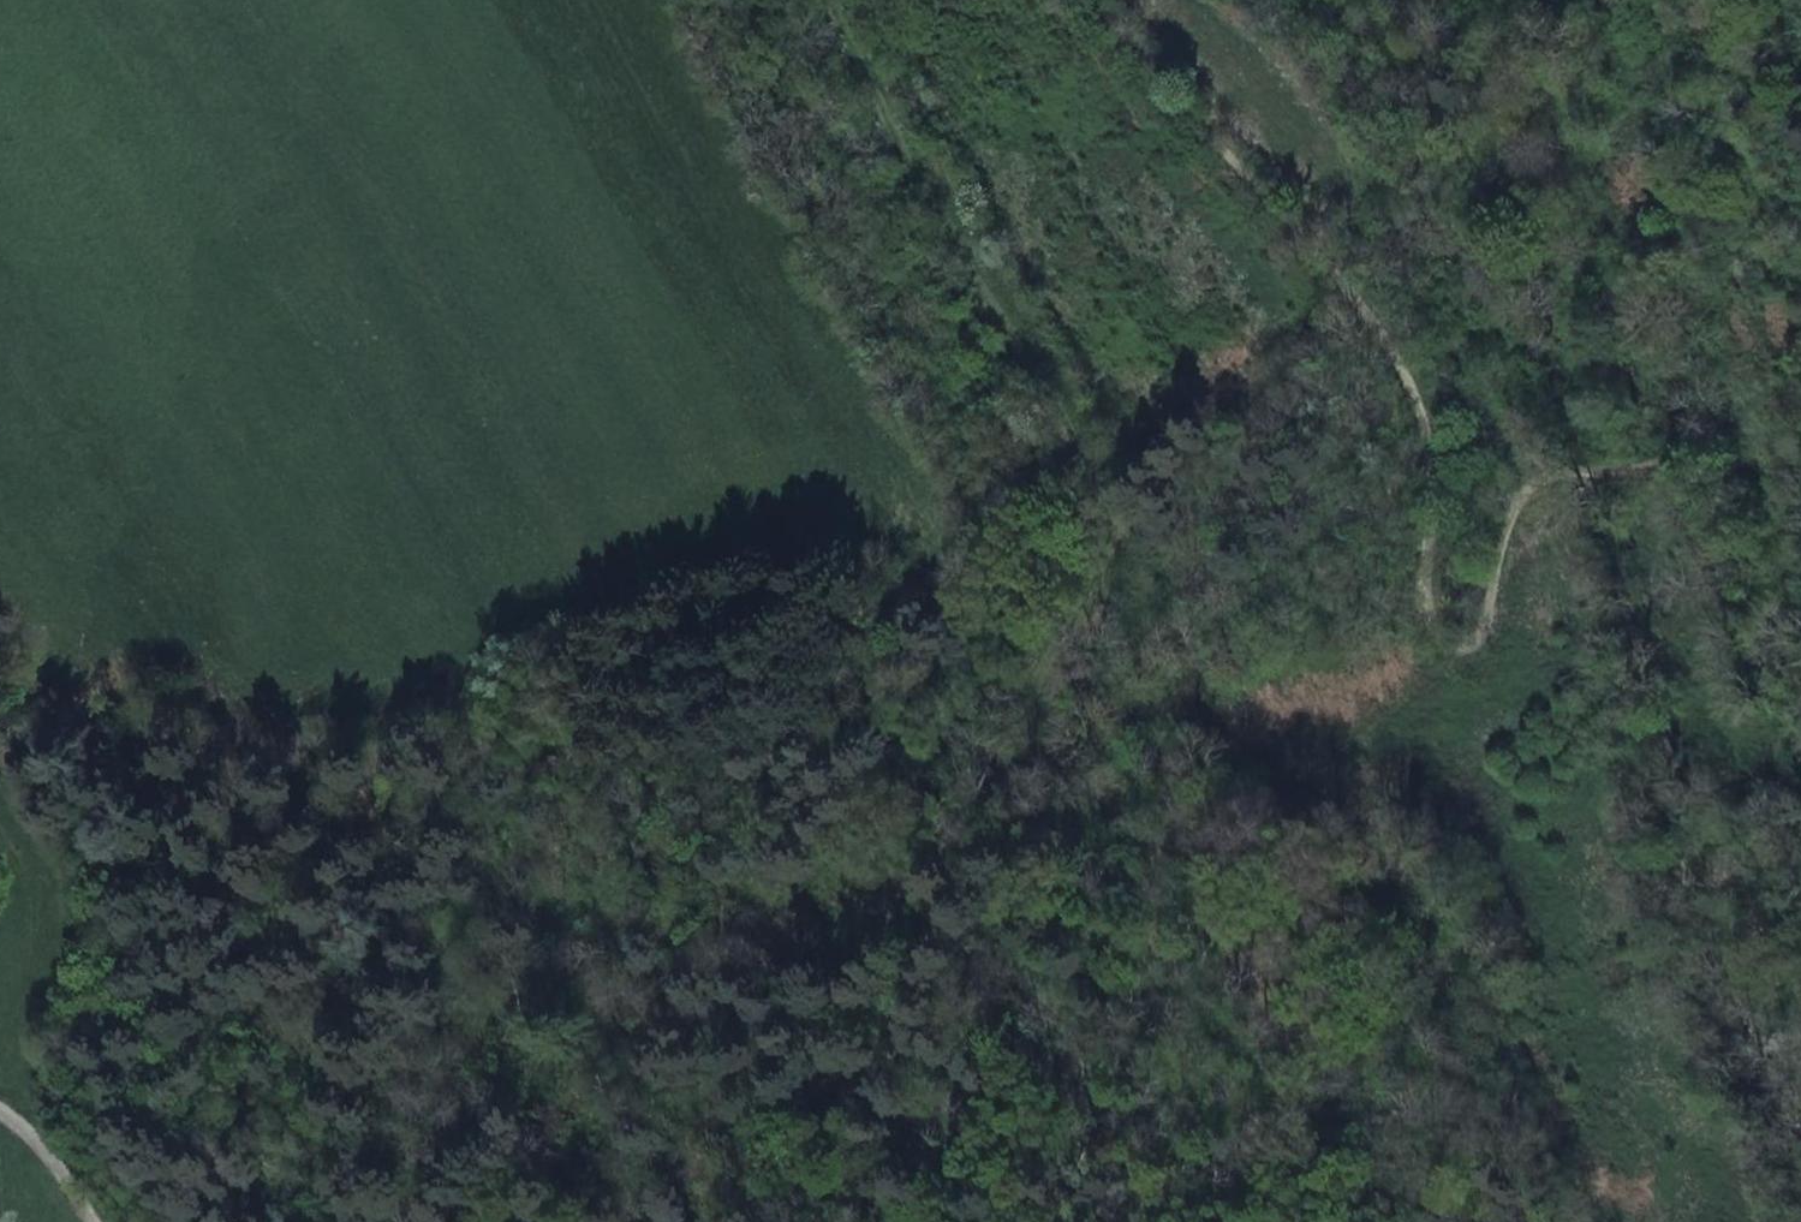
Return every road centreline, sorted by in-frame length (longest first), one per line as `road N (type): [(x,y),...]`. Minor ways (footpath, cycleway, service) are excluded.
road 1 (residential): [(0,1108),(41,1139),(90,1221)]

